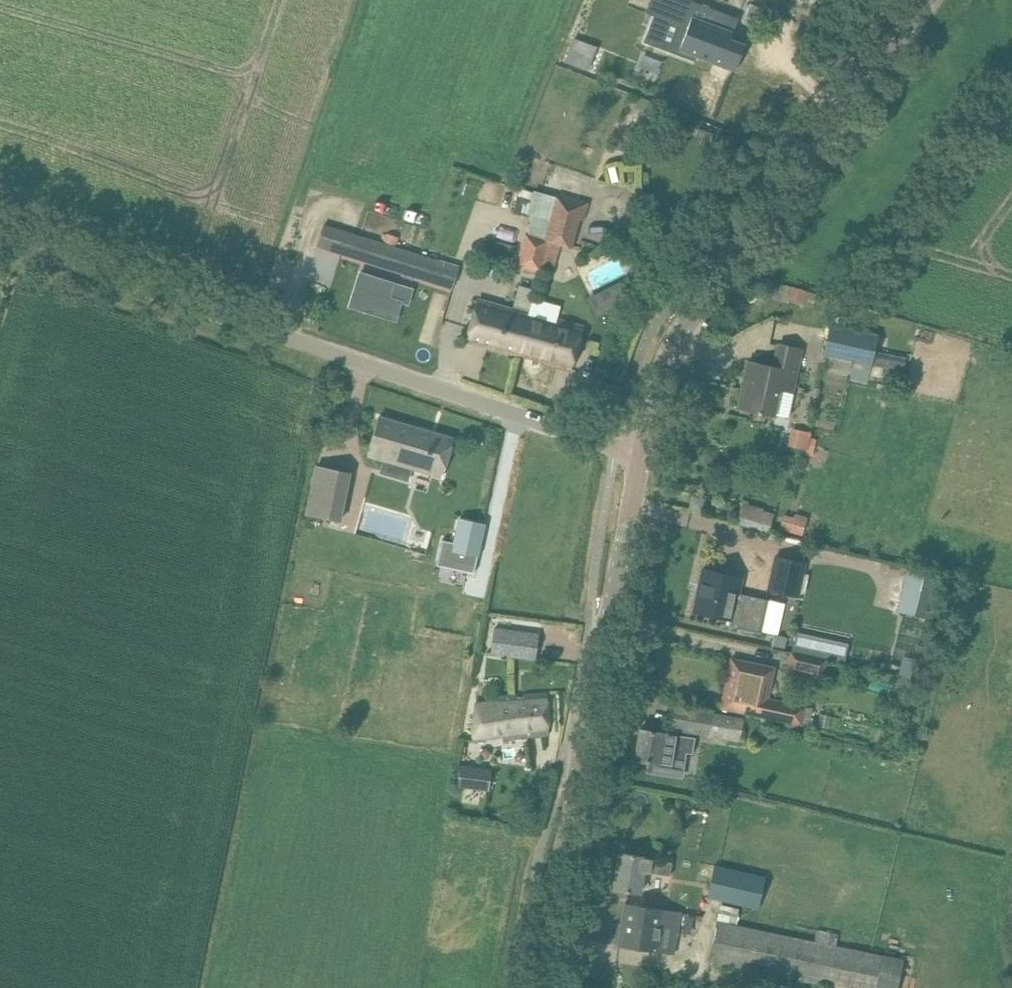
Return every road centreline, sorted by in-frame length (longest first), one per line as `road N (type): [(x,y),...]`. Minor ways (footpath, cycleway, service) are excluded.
road 1 (unclassified): [(644,462),(0,235)]
road 2 (tertiary): [(923,0),(701,299),(667,359),(644,462)]
road 3 (tertiary): [(545,987),(644,462)]

